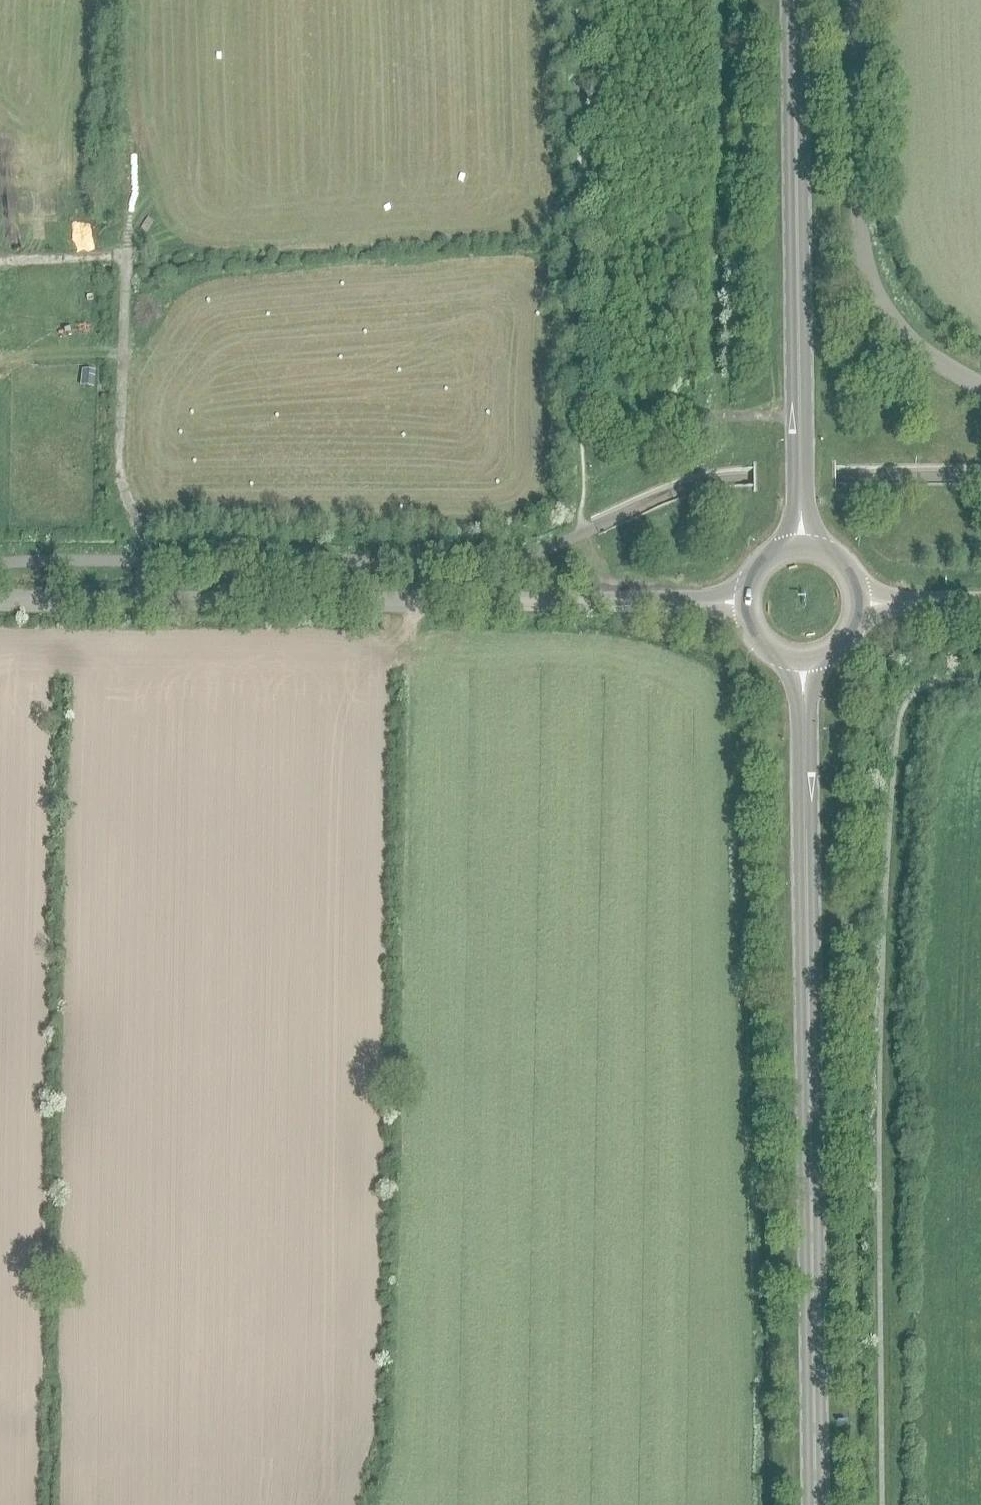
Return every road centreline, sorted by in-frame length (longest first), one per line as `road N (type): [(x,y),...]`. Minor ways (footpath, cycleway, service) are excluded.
road 1 (primary): [(814,1504),(803,662)]
road 2 (tertiary): [(742,601),(0,590)]
road 3 (primary): [(801,543),(793,0)]
road 4 (unclassified): [(980,386),(915,345),(883,307),(864,264),(857,0)]
road 5 (tertiary): [(861,602),(980,602)]

